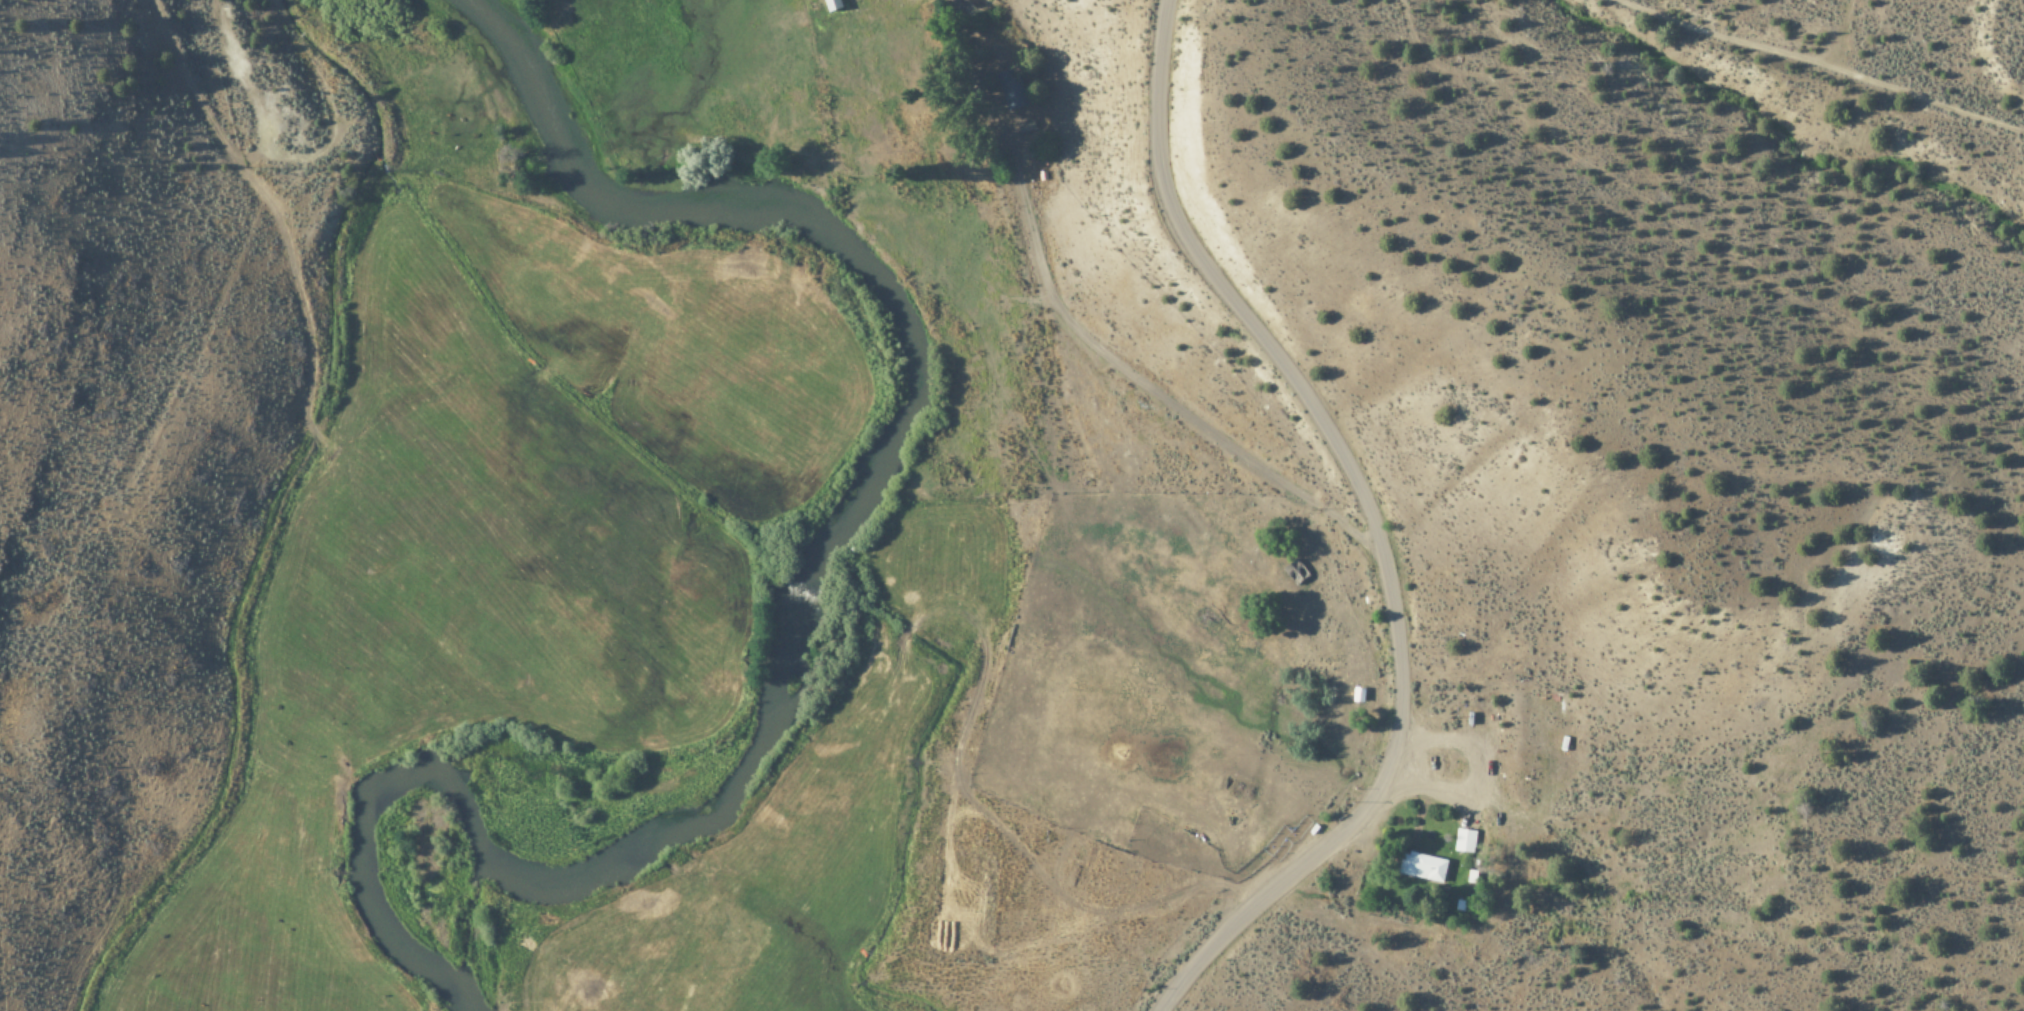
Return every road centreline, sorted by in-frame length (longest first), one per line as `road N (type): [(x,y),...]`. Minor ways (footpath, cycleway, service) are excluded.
road 1 (tertiary): [(1171,0),(1154,95),(1162,193),(1366,510),(1401,643),(1403,735),(1353,814),(1231,932),(1172,1010)]
road 2 (residential): [(2023,108),(1990,112),(1695,62),(1605,0)]

